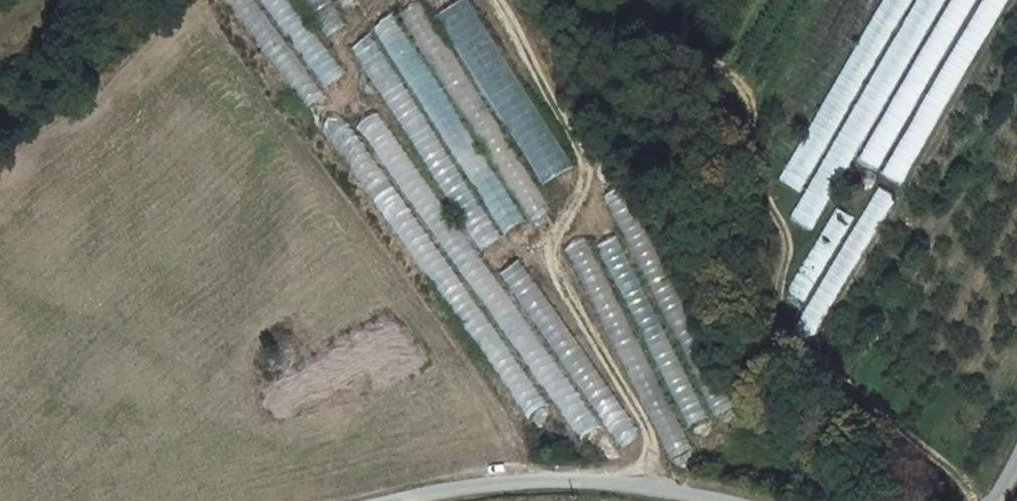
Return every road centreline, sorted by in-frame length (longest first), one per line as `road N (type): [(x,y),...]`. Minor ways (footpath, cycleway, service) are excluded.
road 1 (track): [(636,490),(651,443),(646,426),(555,269),(559,232),(585,183),(580,152),(496,0)]
road 2 (unclassified): [(421,500),(508,487),(636,490),(695,500)]
road 3 (track): [(387,0),(341,47),(352,71),(346,91),(327,110)]

